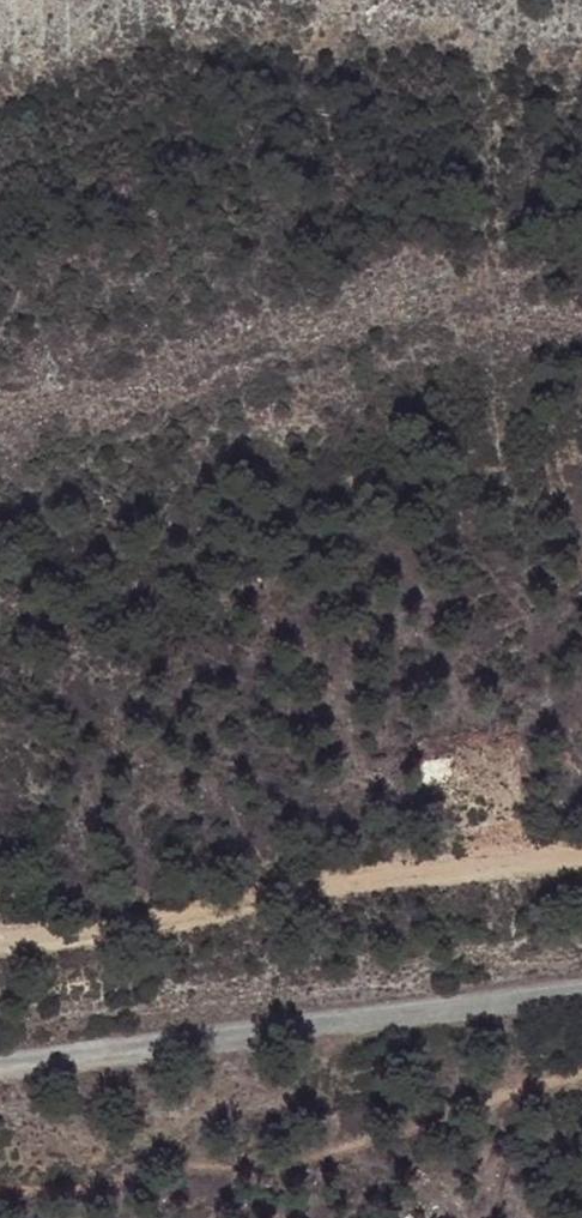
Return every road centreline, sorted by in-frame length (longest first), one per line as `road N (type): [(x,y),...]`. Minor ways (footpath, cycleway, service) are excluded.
road 1 (track): [(581,1063),(311,1149),(71,1181),(0,1172)]
road 2 (track): [(0,943),(179,927),(401,876),(581,848)]
road 3 (unclassified): [(0,1068),(581,994)]

